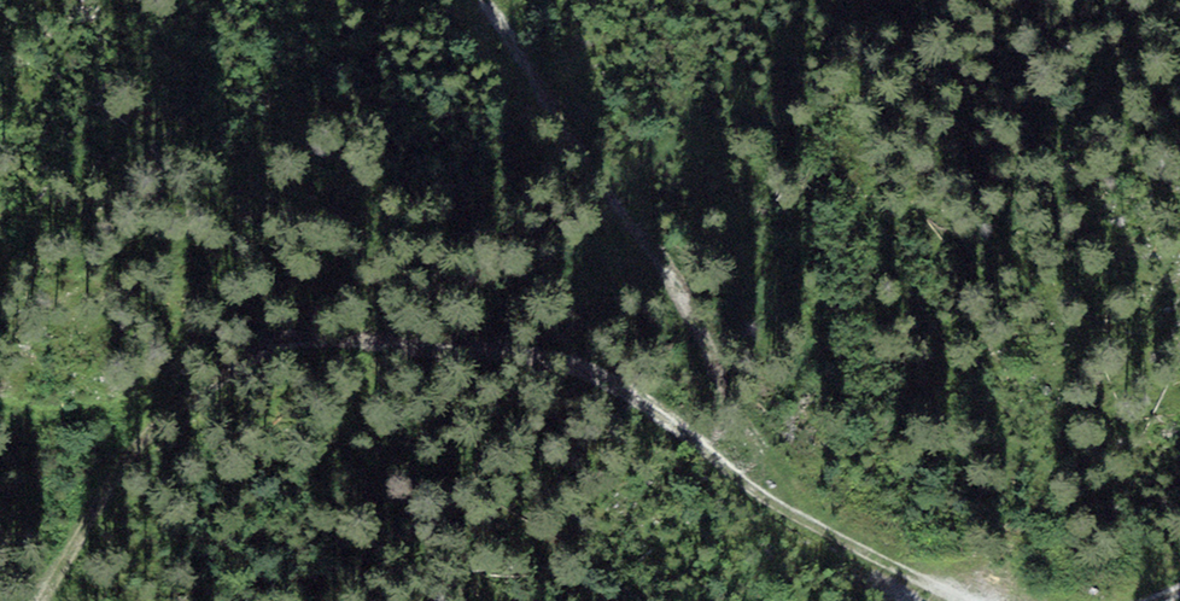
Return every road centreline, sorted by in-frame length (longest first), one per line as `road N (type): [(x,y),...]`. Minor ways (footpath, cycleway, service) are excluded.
road 1 (track): [(48,600),(147,451),(216,385),(294,348),(588,357),(752,494),(867,557),(982,600)]
road 2 (track): [(474,0),(616,208),(715,374),(719,419),(708,460)]

